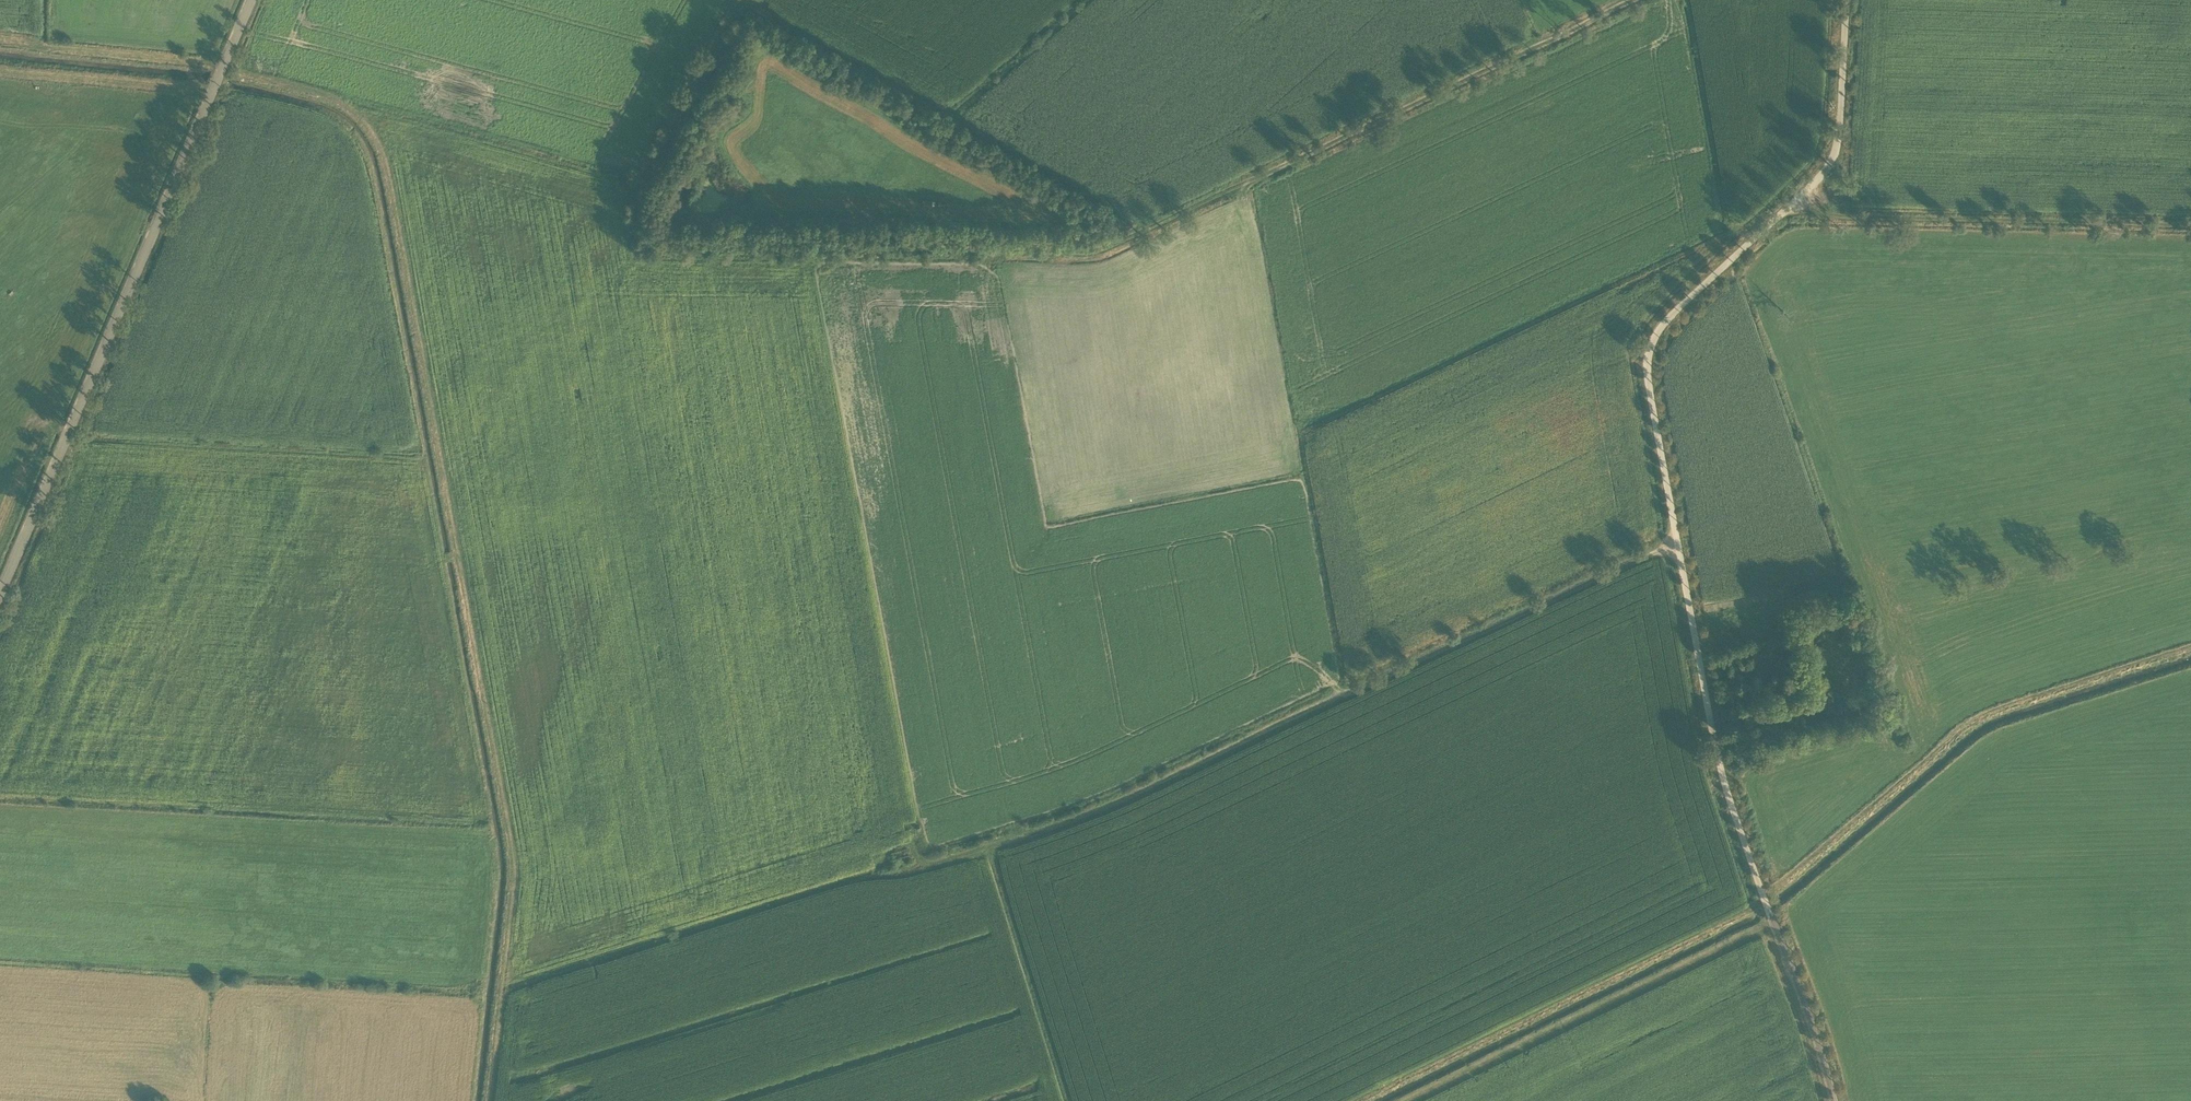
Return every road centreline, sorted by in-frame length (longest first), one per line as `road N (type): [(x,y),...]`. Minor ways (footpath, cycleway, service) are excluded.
road 1 (track): [(0,48),(222,70),(329,101),(360,117),(374,138),(506,830),(509,877),(486,1100)]
road 2 (track): [(1636,0),(1111,247),(640,243),(635,177),(738,0)]
road 3 (unclassified): [(1834,1100),(1728,790),(1647,394),(1649,353),(1662,319),(1820,176),(1832,156),(1846,0)]
road 4 (track): [(923,865),(1096,811),(1673,545)]
road 5 (unclassified): [(0,598),(252,0)]
road 6 (track): [(1764,898),(1990,713),(2190,650)]
road 7 (track): [(1361,1100),(1766,904)]
road 8 (track): [(2190,224),(1777,218)]

